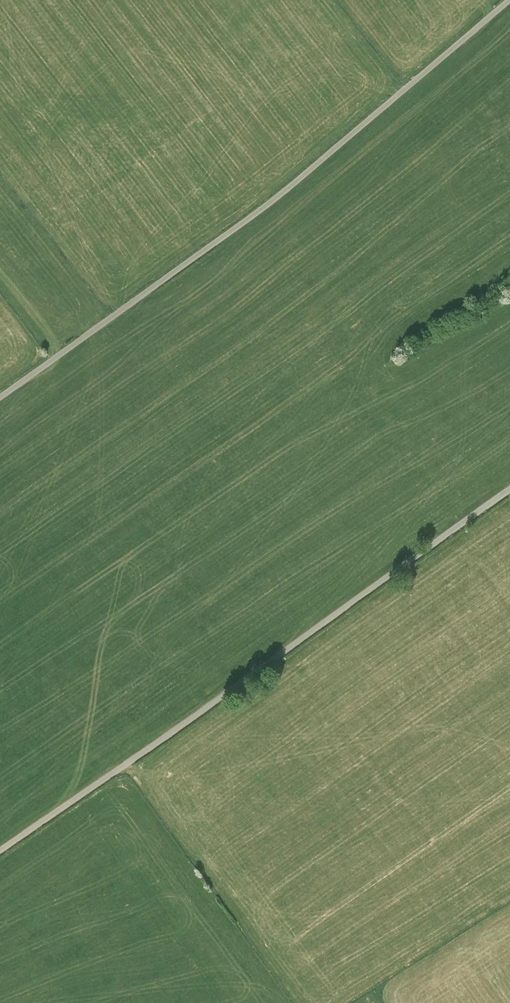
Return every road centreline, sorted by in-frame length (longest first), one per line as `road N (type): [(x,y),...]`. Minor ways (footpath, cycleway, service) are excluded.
road 1 (track): [(509,0),(274,202),(0,399)]
road 2 (track): [(509,491),(0,851)]

